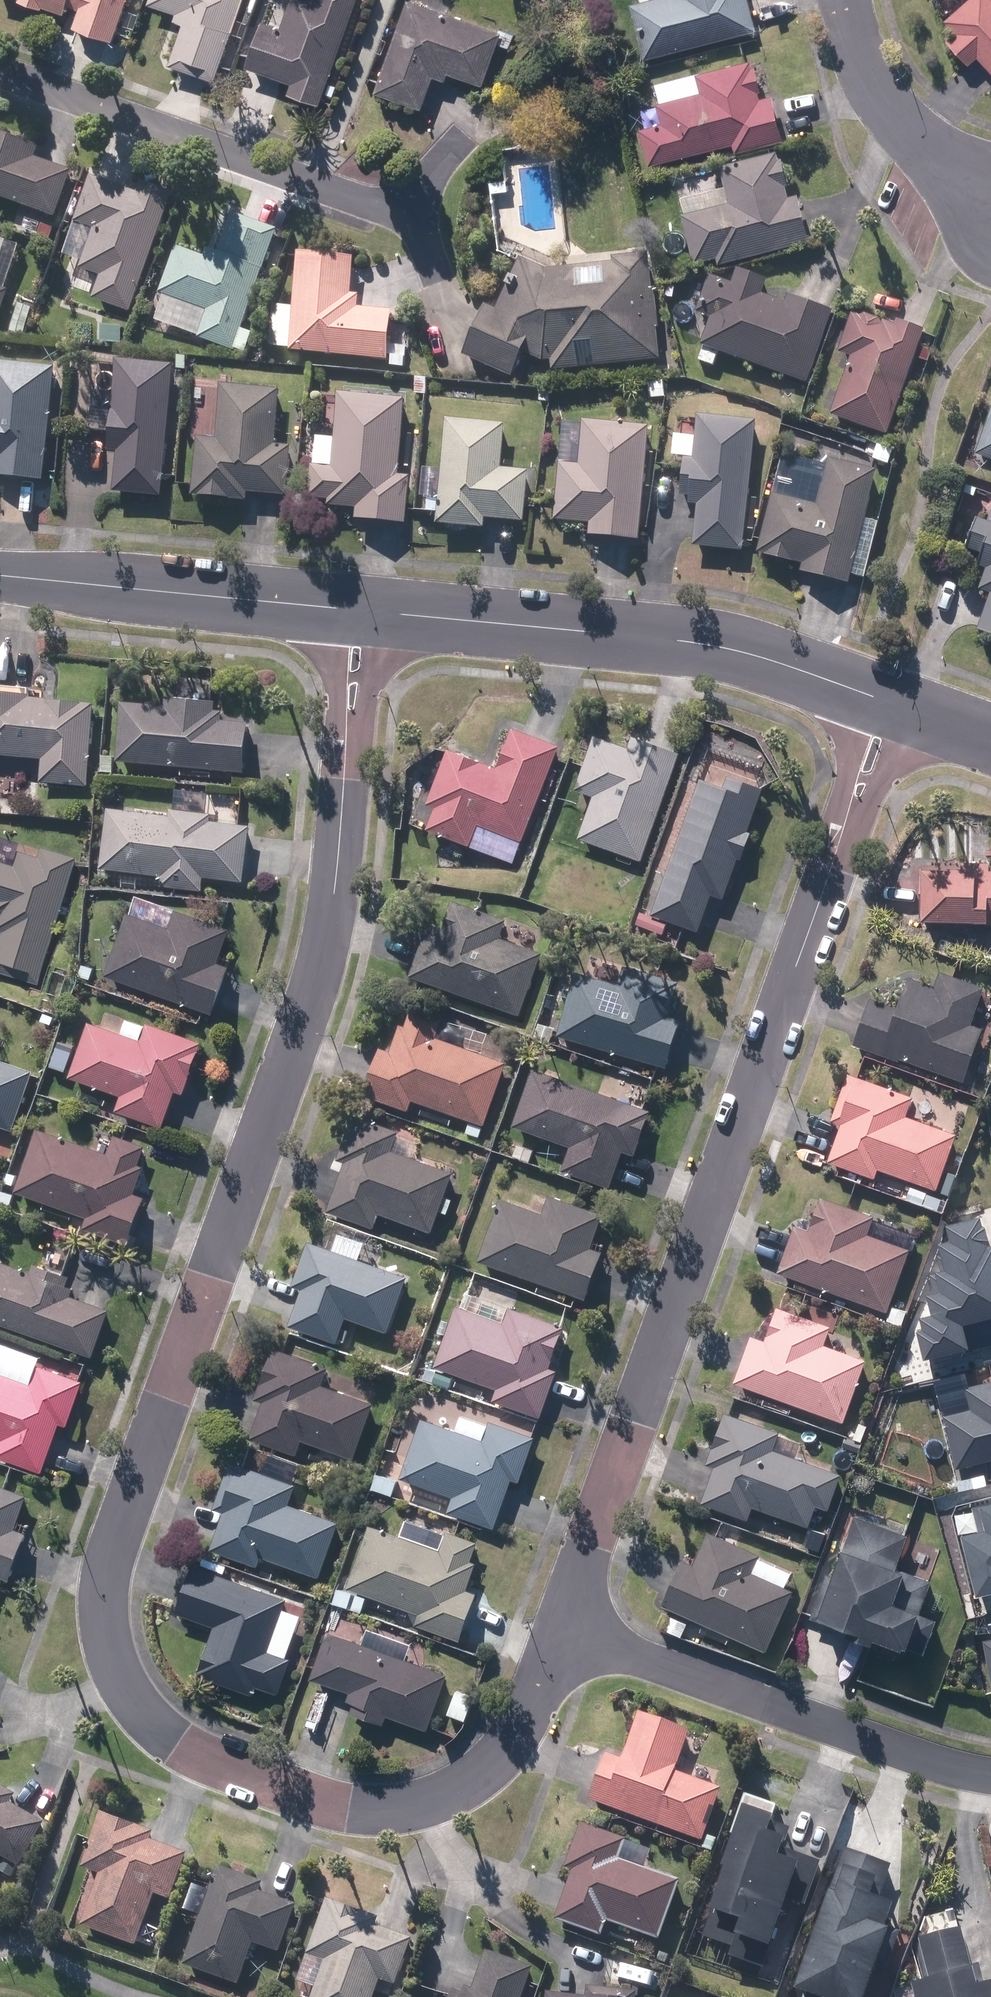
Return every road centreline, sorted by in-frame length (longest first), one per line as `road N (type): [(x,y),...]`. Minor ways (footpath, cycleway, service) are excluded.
road 1 (residential): [(345,766),(334,900),(318,975),(118,1525),(106,1584),(107,1640),(139,1712),(181,1750),(326,1804),(362,1809),(435,1799),(495,1760),(533,1703),(564,1628)]
road 2 (residential): [(564,1628),(840,846)]
road 3 (residential): [(379,612),(723,649),(864,694)]
road 4 (residential): [(564,1628),(990,1776)]
road 5 (residential): [(0,66),(408,210)]
road 6 (residential): [(0,574),(335,607)]
road 7 (residential): [(843,0),(857,51),(882,96),(945,170),(990,200)]
road 8 (residential): [(345,766),(332,679),(335,607)]
road 9 (residential): [(379,612),(345,766)]
road 10 (residential): [(840,846),(852,728),(864,694)]
road 11 (residential): [(911,711),(840,846)]

